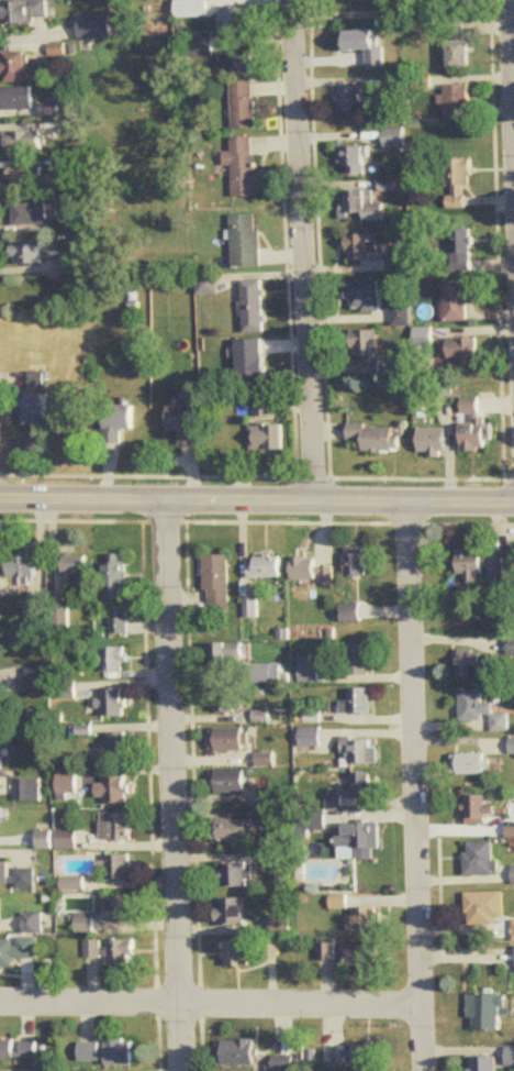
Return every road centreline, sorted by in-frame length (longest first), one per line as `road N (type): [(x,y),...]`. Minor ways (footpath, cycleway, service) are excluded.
road 1 (residential): [(165,503),(185,1070)]
road 2 (residential): [(411,504),(425,1070)]
road 3 (tertiary): [(513,505),(0,500)]
road 4 (residential): [(292,0),(316,503)]
road 5 (residential): [(424,1004),(0,1003)]

